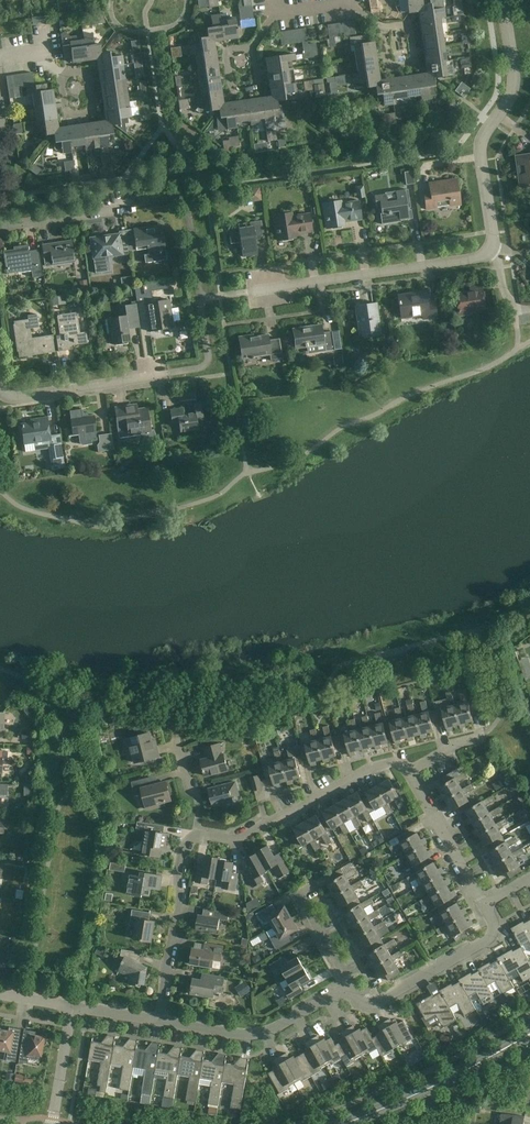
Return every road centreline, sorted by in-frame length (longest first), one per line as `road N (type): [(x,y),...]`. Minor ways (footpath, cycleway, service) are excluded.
road 1 (residential): [(489,251),(479,153),(510,98),(502,0)]
road 2 (residential): [(256,291),(489,251)]
road 3 (residential): [(410,770),(386,764),(366,770),(236,839),(196,837)]
road 4 (tertiary): [(344,1123),(529,1034)]
road 5 (residential): [(348,986),(357,1000),(376,1004),(487,940),(491,920),(483,904)]
road 6 (residential): [(160,1021),(269,1032),(348,986)]
road 7 (residential): [(196,837),(180,861),(160,1021)]
road 8 (residential): [(165,373),(19,396),(0,389)]
road 9 (residential): [(483,904),(410,770)]
road 10 (residential): [(0,227),(134,206)]
road 11 (residential): [(64,76),(65,110),(86,114),(93,103),(87,74),(67,74)]

